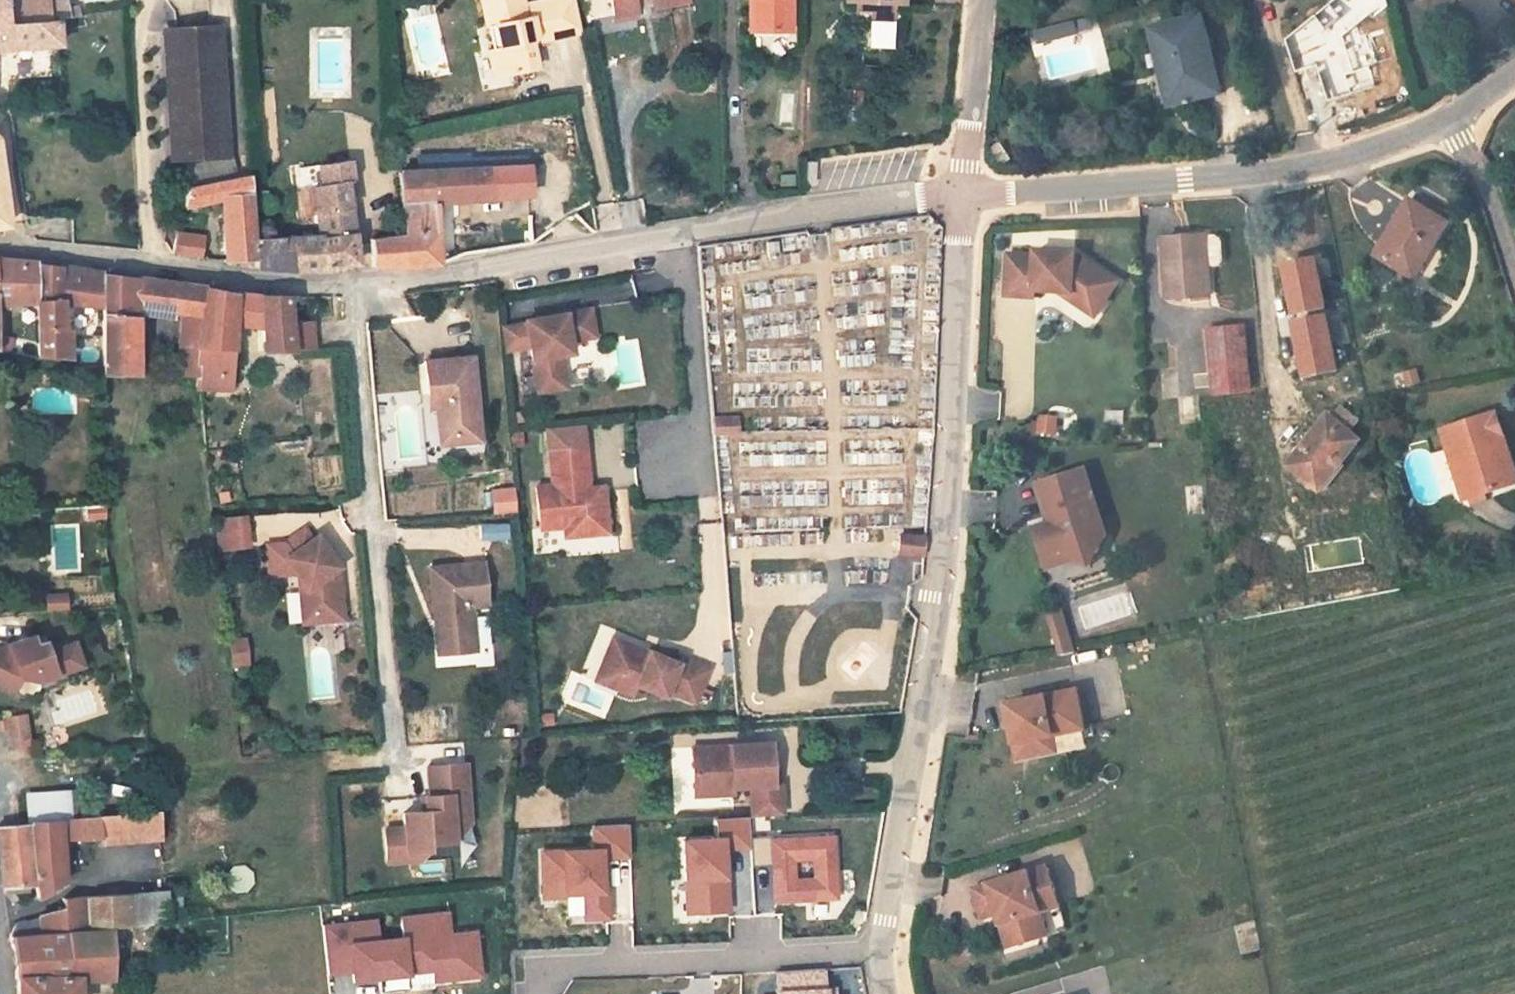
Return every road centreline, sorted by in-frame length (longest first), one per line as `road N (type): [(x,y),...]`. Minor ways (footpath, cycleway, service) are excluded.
road 1 (residential): [(0,262),(360,294),(963,194)]
road 2 (residential): [(882,948),(941,568),(963,194)]
road 3 (unclassified): [(963,194),(1186,180),(1316,162),(1452,115)]
road 4 (residential): [(882,948),(530,966),(532,993)]
road 5 (residential): [(981,0),(963,194)]
road 6 (residential): [(1452,115),(1514,253)]

